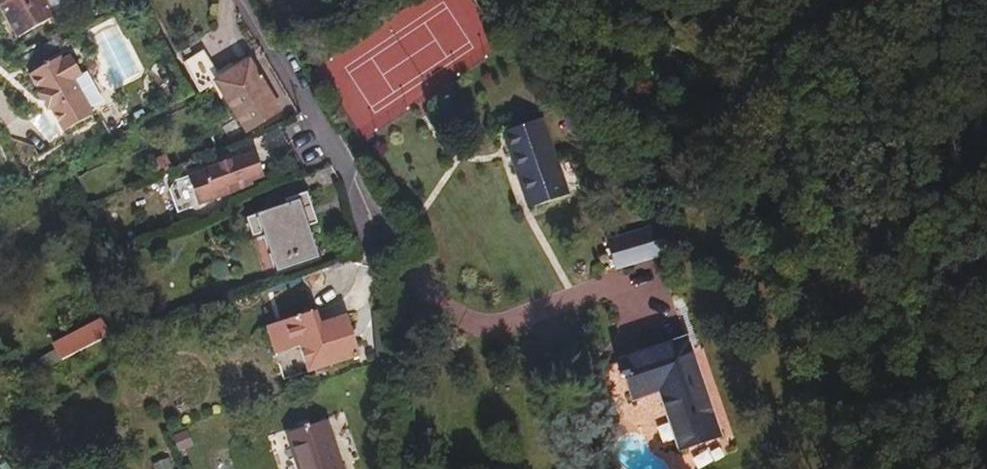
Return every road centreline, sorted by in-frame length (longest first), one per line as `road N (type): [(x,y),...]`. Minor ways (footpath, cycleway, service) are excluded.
road 1 (unclassified): [(247,0),(435,309),(469,318),(538,308),(598,283)]

